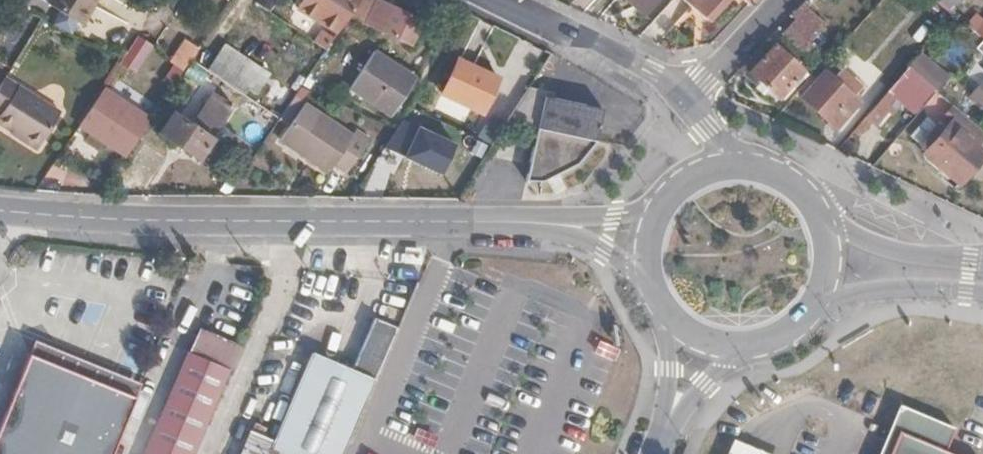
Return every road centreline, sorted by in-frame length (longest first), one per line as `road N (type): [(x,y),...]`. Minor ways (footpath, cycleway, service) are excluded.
road 1 (secondary): [(0,210),(117,220),(560,225)]
road 2 (secondary): [(687,98),(650,70),(500,0)]
road 3 (secondary): [(982,268),(886,245),(814,212)]
road 4 (secondary): [(814,299),(927,286),(982,293)]
road 5 (residential): [(687,98),(778,0)]

